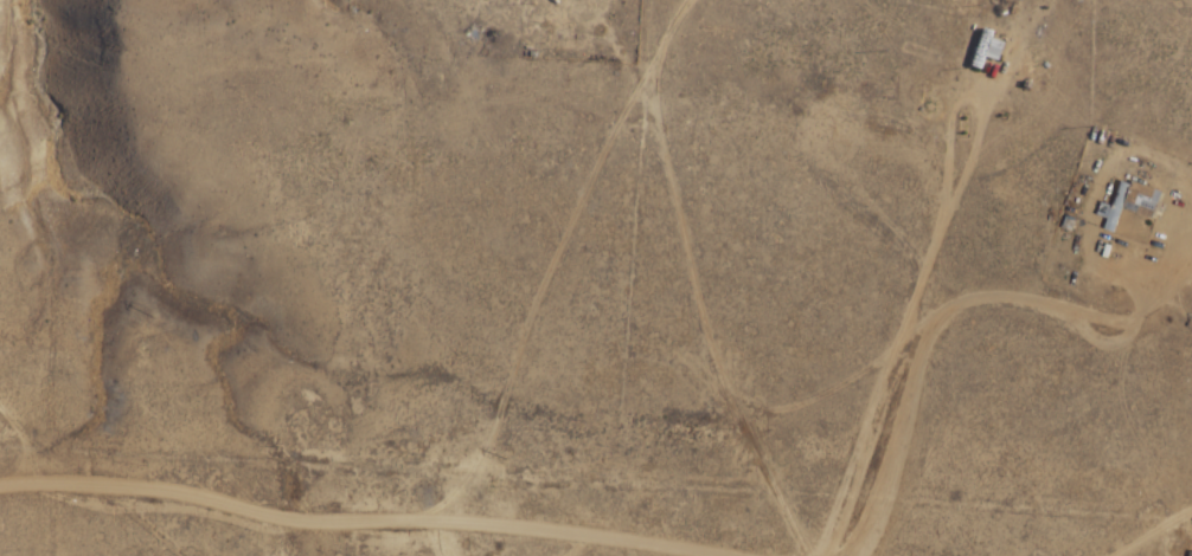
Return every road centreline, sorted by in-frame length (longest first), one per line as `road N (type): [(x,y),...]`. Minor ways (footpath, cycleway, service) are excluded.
road 1 (residential): [(587,93),(619,164),(628,555)]
road 2 (residential): [(806,555),(834,215)]
road 3 (residential): [(0,449),(146,528),(252,555)]
road 4 (residential): [(819,407),(991,399),(999,300)]

